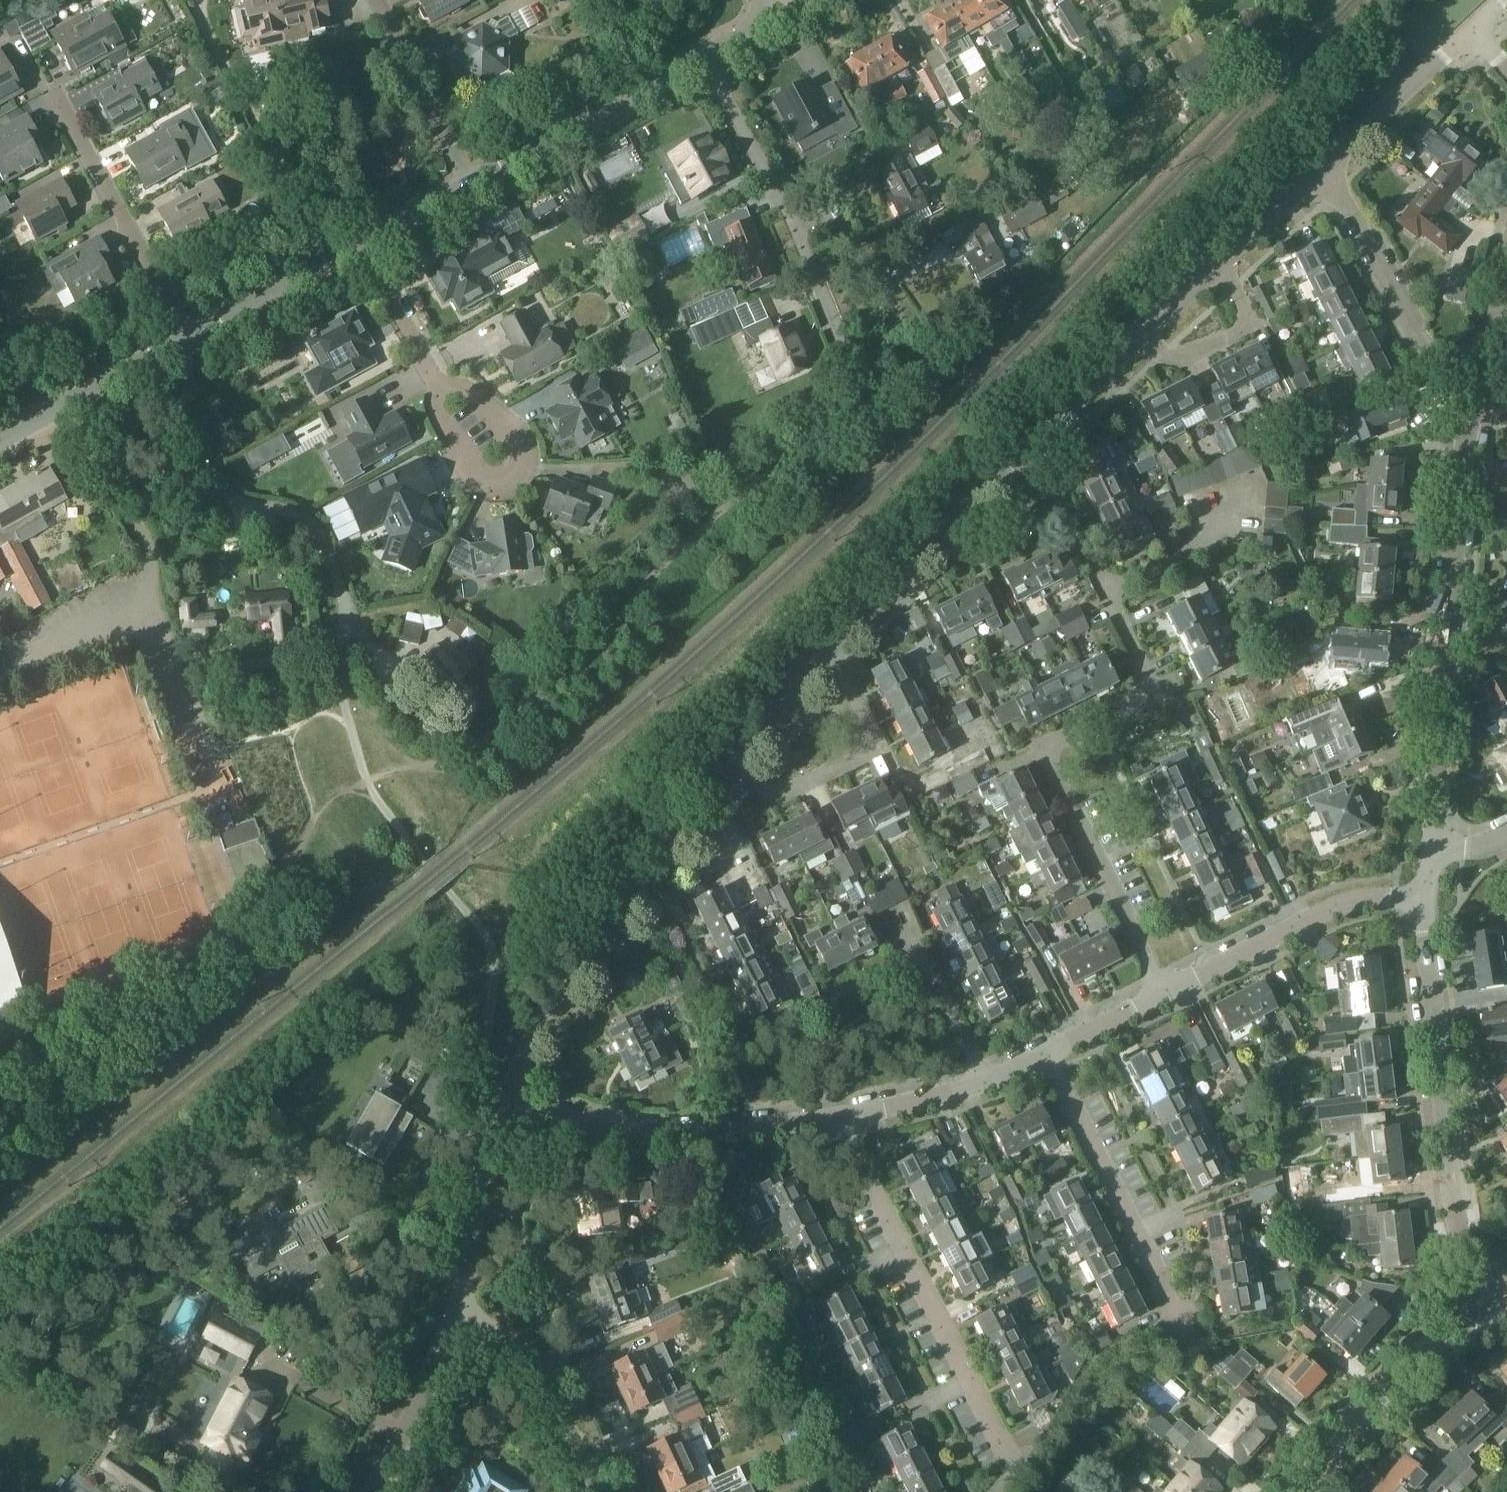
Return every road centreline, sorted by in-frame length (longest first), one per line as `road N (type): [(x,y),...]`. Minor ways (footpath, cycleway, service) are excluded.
road 1 (residential): [(1164,992),(1044,751),(1150,700),(1067,518)]
road 2 (residential): [(1430,853),(1480,369)]
road 3 (residential): [(1492,1298),(1459,1241),(1420,901)]
road 4 (residential): [(176,347),(224,484),(251,507),(314,526),(348,622),(363,638)]
road 5 (residential): [(512,1091),(545,1021),(592,953),(721,790)]
road 6 (residential): [(841,1122),(1007,1447)]
road 7 (residential): [(1164,992),(987,1084),(841,1122)]
road 8 (residential): [(841,1122),(655,1135),(575,1120),(512,1091)]
road 9 (residential): [(433,382),(431,402),(469,475),(490,489),(517,481),(531,455),(520,437),(455,382)]
road 10 (residential): [(1420,901),(1353,899),(1164,992)]
road 11 (residential): [(1294,1491),(1411,1361),(1492,1298)]
road 12 (residential): [(190,338),(55,100)]
road 13 (residential): [(721,790),(758,807),(871,751),(830,661)]
road 14 (residential): [(472,182),(704,56)]
road 15 (residential): [(1480,369),(1424,351),(1327,176)]
road 16 (residential): [(600,1491),(526,1355),(454,1308)]
road 17 (track): [(0,1122),(184,973)]
road 18 (residential): [(454,1308),(491,1130),(512,1091)]
road 19 (residential): [(858,362),(894,338),(897,315),(888,293),(837,227),(790,214)]
road 20 (residential): [(472,182),(376,0)]
road 21 (residential): [(1327,176),(1473,32)]
road 22 (residential): [(366,1491),(454,1308)]
road 23 (residential): [(0,442),(176,347)]
road 24 (residential): [(1136,357),(1157,370),(1256,326),(1223,270)]
road 25 (residential): [(190,338),(361,243)]
road 26 (residential): [(704,56),(790,214)]
road 27 (residential): [(721,790),(830,661)]
road 28 (residential): [(790,214),(846,357),(858,362)]
road 29 (residential): [(830,661),(943,550)]
road 30 (residential): [(361,243),(433,382)]
road 31 (residential): [(1067,518),(984,563),(960,566),(943,550)]
road 32 (residential): [(1223,270),(1327,176)]
road 33 (residential): [(1032,446),(1136,357)]
road 34 (residential): [(943,550),(1032,446)]
road 35 (residential): [(361,243),(472,182)]
road 36 (residential): [(1136,357),(1223,270)]

